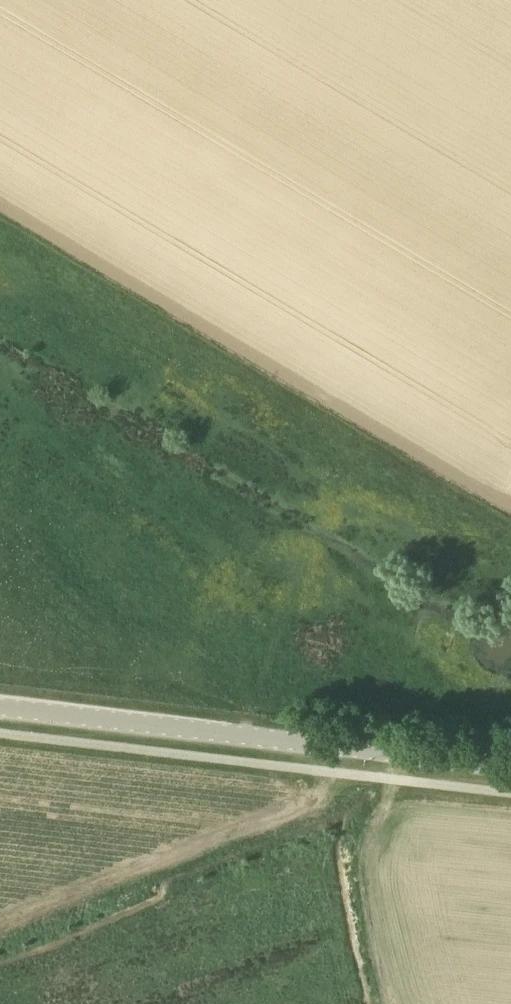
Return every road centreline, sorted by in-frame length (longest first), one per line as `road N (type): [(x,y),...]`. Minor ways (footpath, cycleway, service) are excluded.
road 1 (tertiary): [(510,767),(0,708)]

